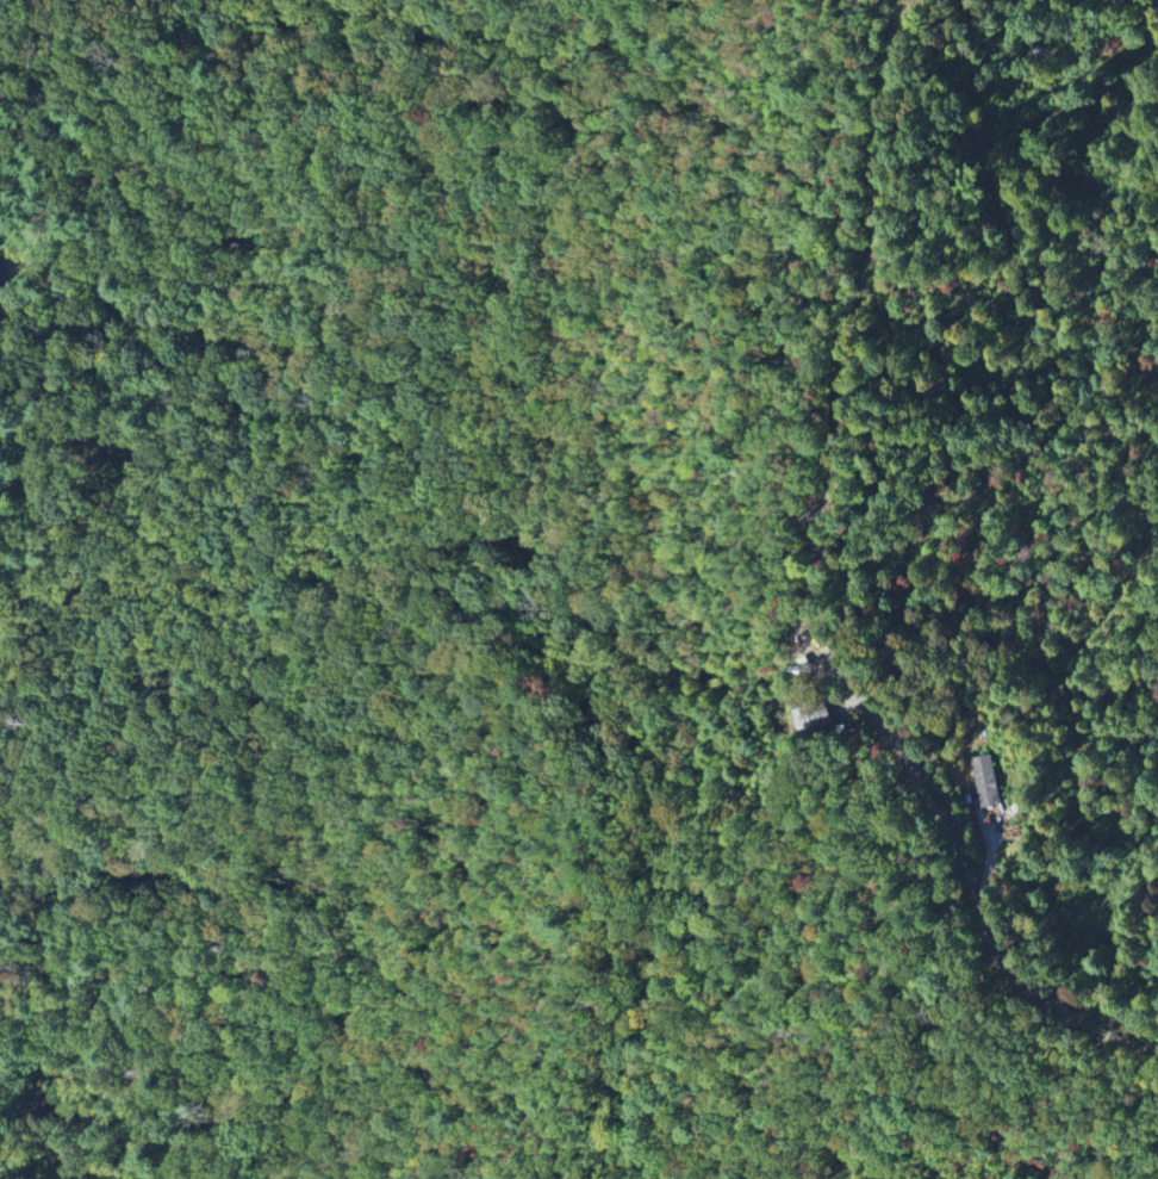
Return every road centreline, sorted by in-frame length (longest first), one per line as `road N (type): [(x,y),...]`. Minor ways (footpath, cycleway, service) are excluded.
road 1 (residential): [(821,637),(820,532),(838,458),(839,365),(867,272),(883,74),(900,0)]
road 2 (residential): [(1157,1054),(1073,1016),(1006,963),(915,775),(821,637)]
road 3 (residential): [(1157,45),(1102,77),(1040,151)]

